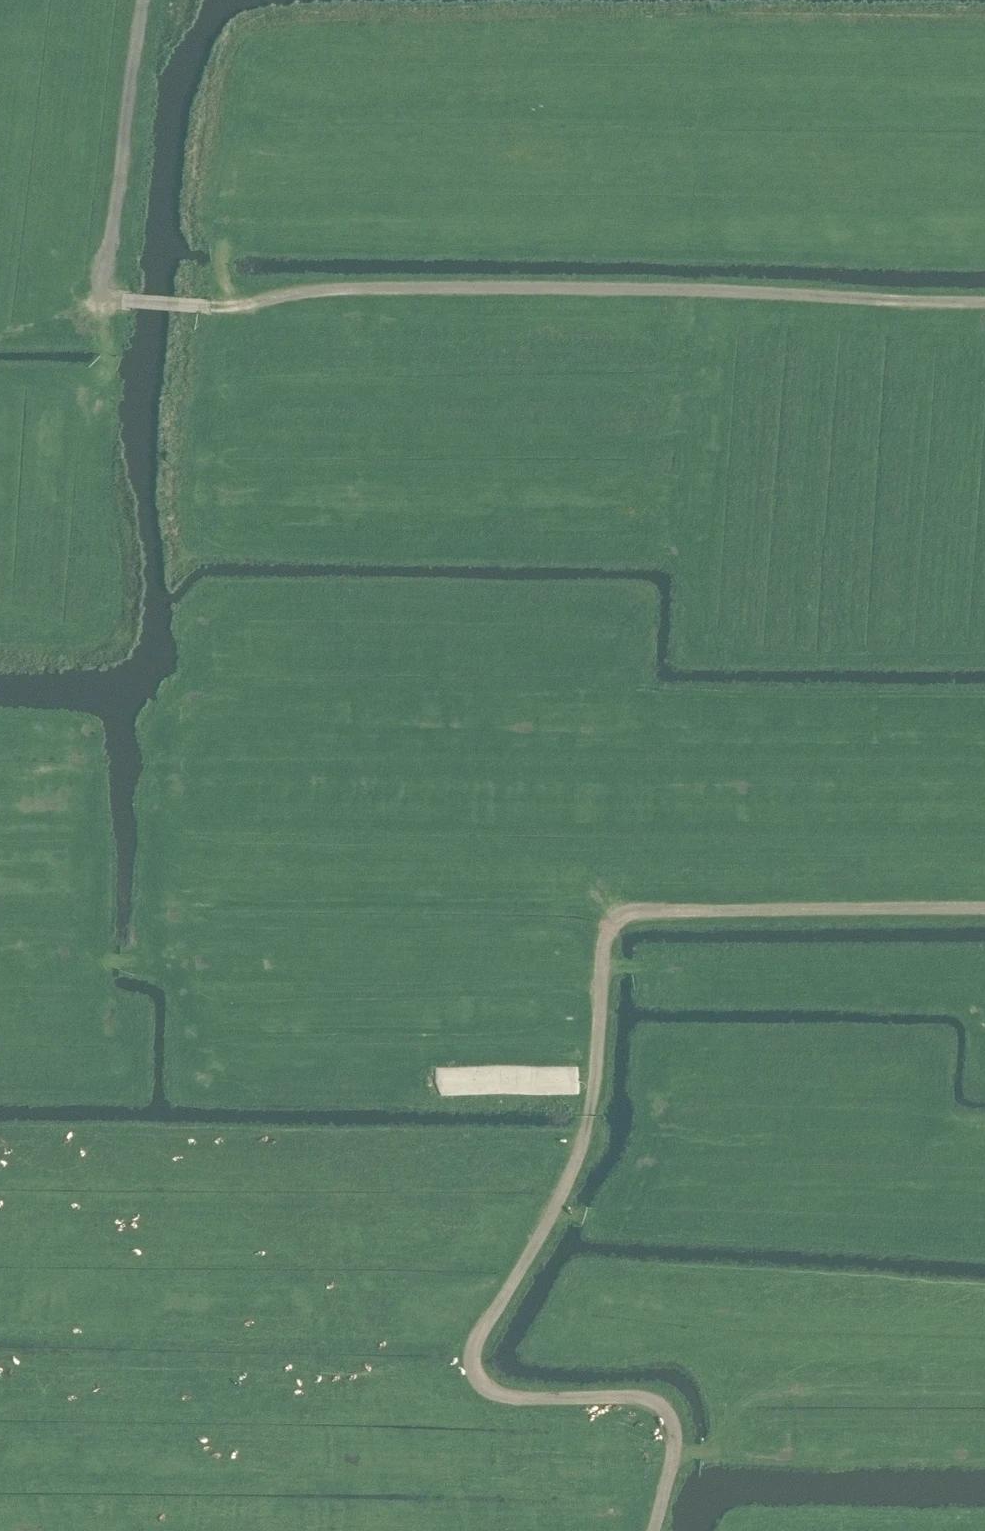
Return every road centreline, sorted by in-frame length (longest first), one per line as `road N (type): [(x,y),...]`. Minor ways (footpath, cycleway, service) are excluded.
road 1 (track): [(984,910),(638,911),(608,927),(586,1135),(553,1213),(483,1329),(476,1368),(496,1392),(655,1400),(670,1419),(674,1456)]
road 2 (track): [(232,304),(288,289),(485,288),(984,302)]
road 3 (track): [(149,0),(122,299)]
road 4 (track): [(674,1456),(889,1450)]
road 5 (track): [(553,1213),(712,1221)]

